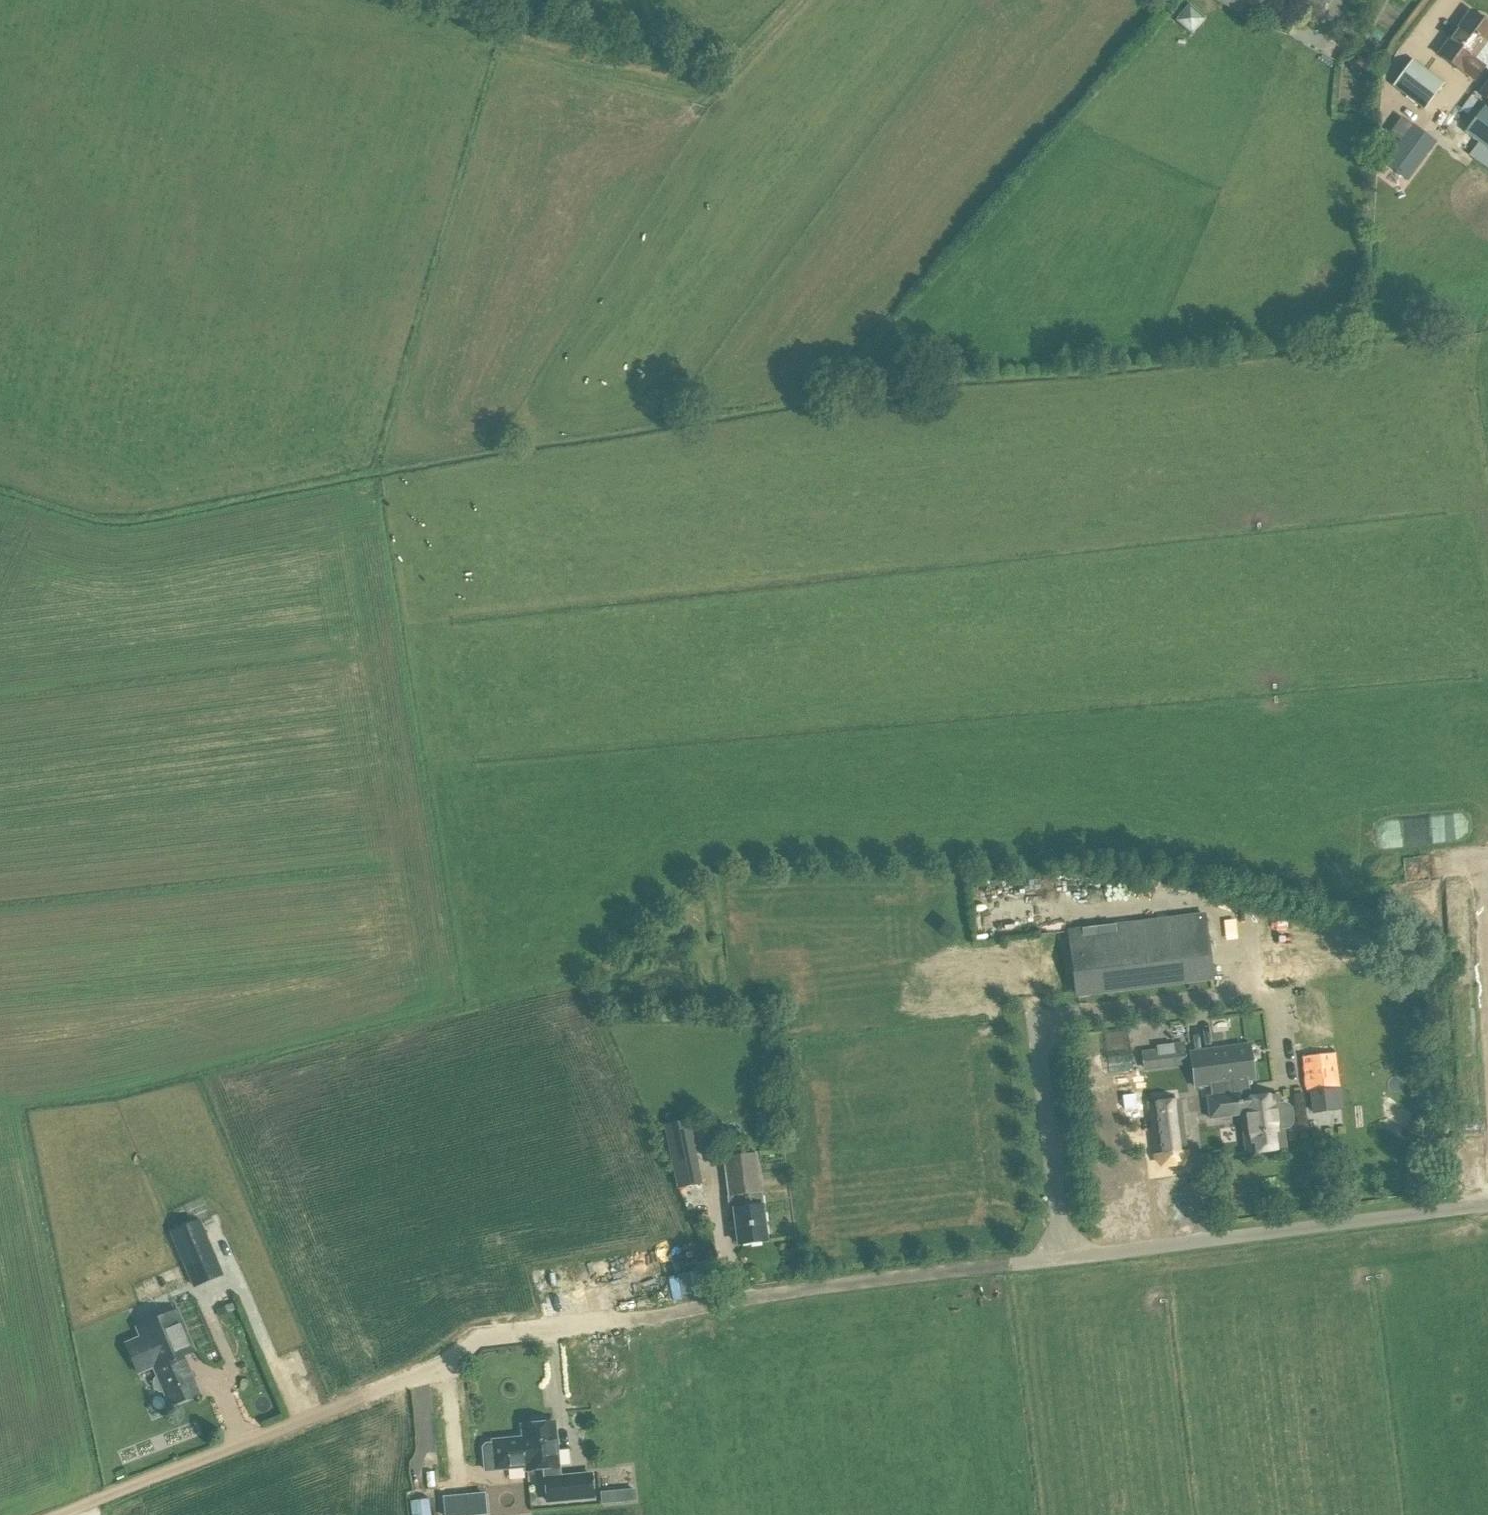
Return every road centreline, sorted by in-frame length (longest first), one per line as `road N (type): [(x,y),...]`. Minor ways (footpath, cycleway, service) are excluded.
road 1 (track): [(1165,1247),(485,1337),(461,1359),(407,1384),(57,1514)]
road 2 (unclassified): [(1165,1247),(1487,1206)]
road 3 (track): [(519,31),(694,75),(719,70),(743,52),(795,0)]

